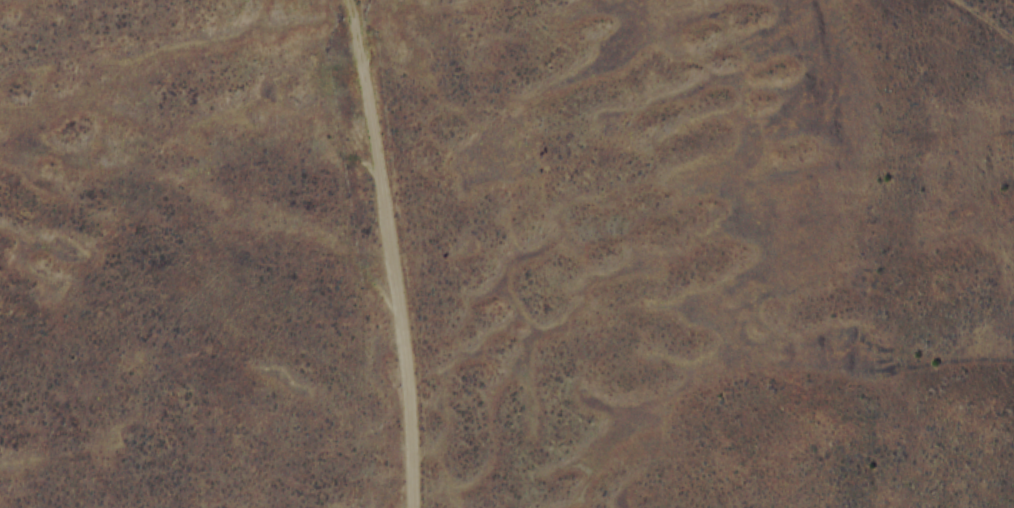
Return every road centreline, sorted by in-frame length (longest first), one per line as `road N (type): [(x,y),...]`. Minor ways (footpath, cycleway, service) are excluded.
road 1 (residential): [(414,507),(410,368),(348,0)]

